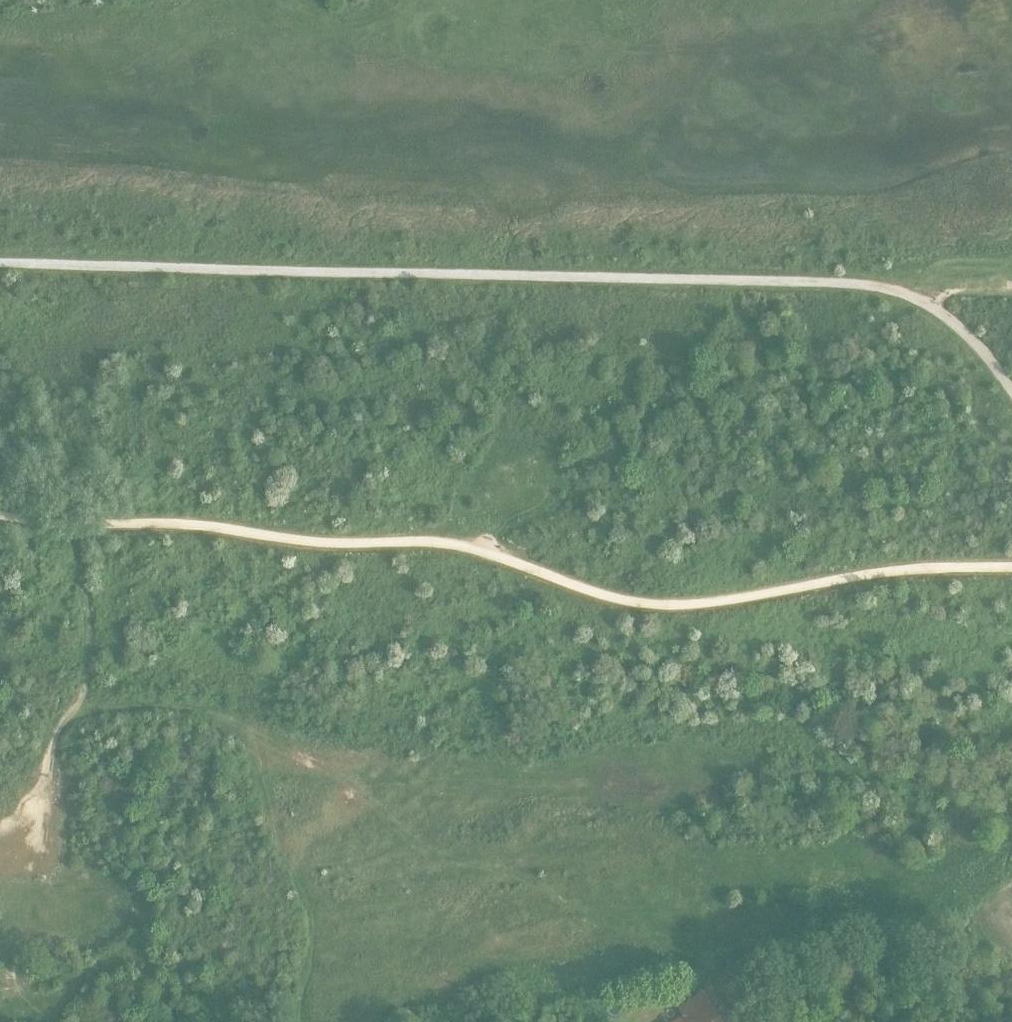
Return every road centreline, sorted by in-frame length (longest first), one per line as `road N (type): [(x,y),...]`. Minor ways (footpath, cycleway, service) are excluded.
road 1 (track): [(0,264),(900,290)]
road 2 (track): [(900,290),(938,308),(1011,390)]
road 3 (track): [(0,829),(42,800),(51,746),(75,709)]

